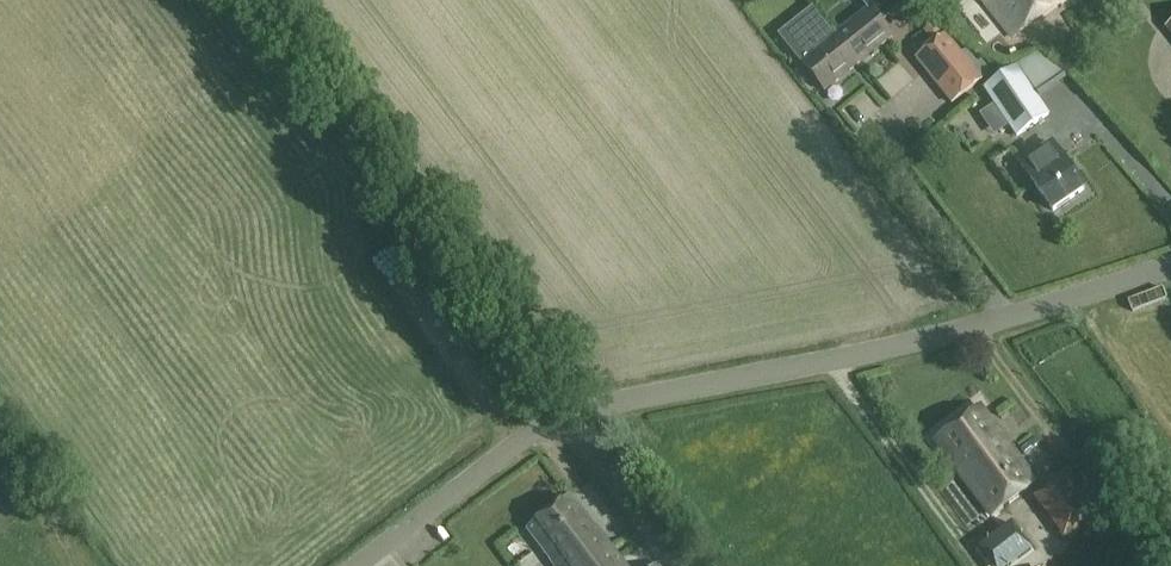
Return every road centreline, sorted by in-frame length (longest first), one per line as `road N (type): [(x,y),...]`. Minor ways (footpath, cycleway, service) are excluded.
road 1 (unclassified): [(366,565),(539,435),(626,402),(1042,311),(1170,268)]
road 2 (track): [(974,326),(1155,565)]

